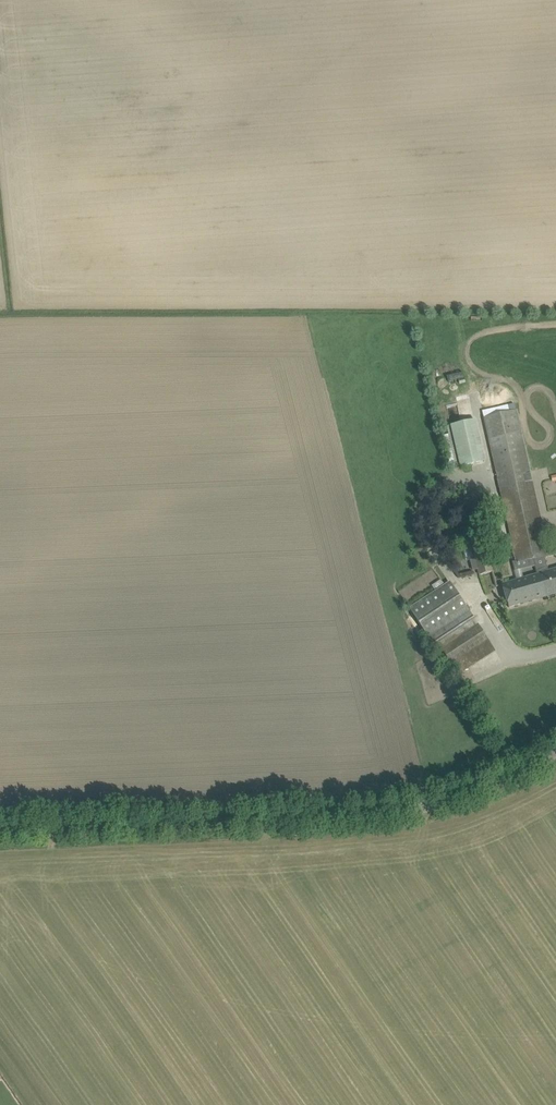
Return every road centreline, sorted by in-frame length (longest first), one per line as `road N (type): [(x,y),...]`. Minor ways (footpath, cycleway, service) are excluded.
road 1 (unclassified): [(555,756),(489,792),(352,827),(0,842)]

